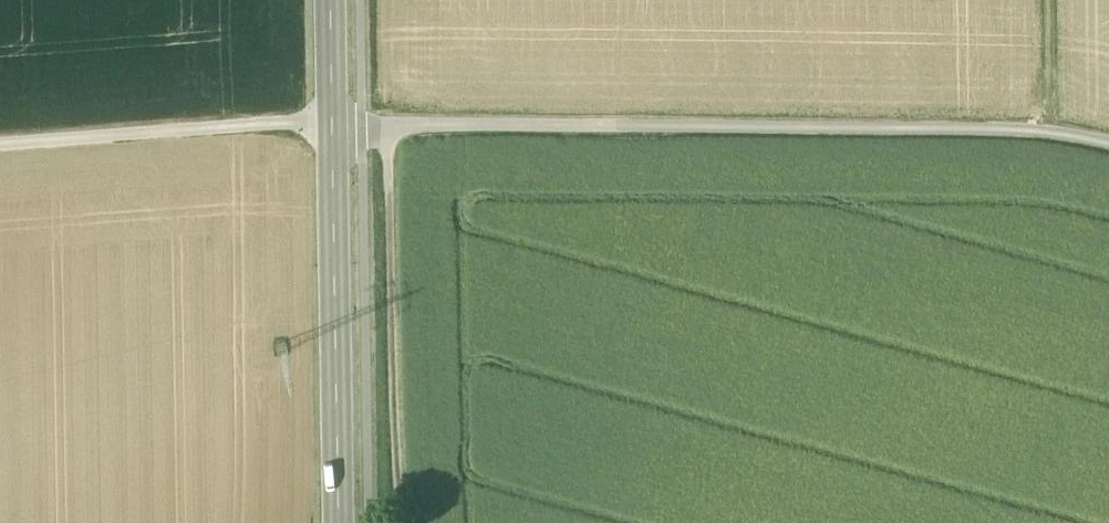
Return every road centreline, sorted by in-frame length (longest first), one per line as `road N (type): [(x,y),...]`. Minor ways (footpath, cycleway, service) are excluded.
road 1 (track): [(0,148),(331,123),(1047,129),(1108,146)]
road 2 (tertiary): [(329,0),(338,522)]
road 3 (track): [(386,125),(395,522)]
road 4 (track): [(1047,129),(1045,0)]

